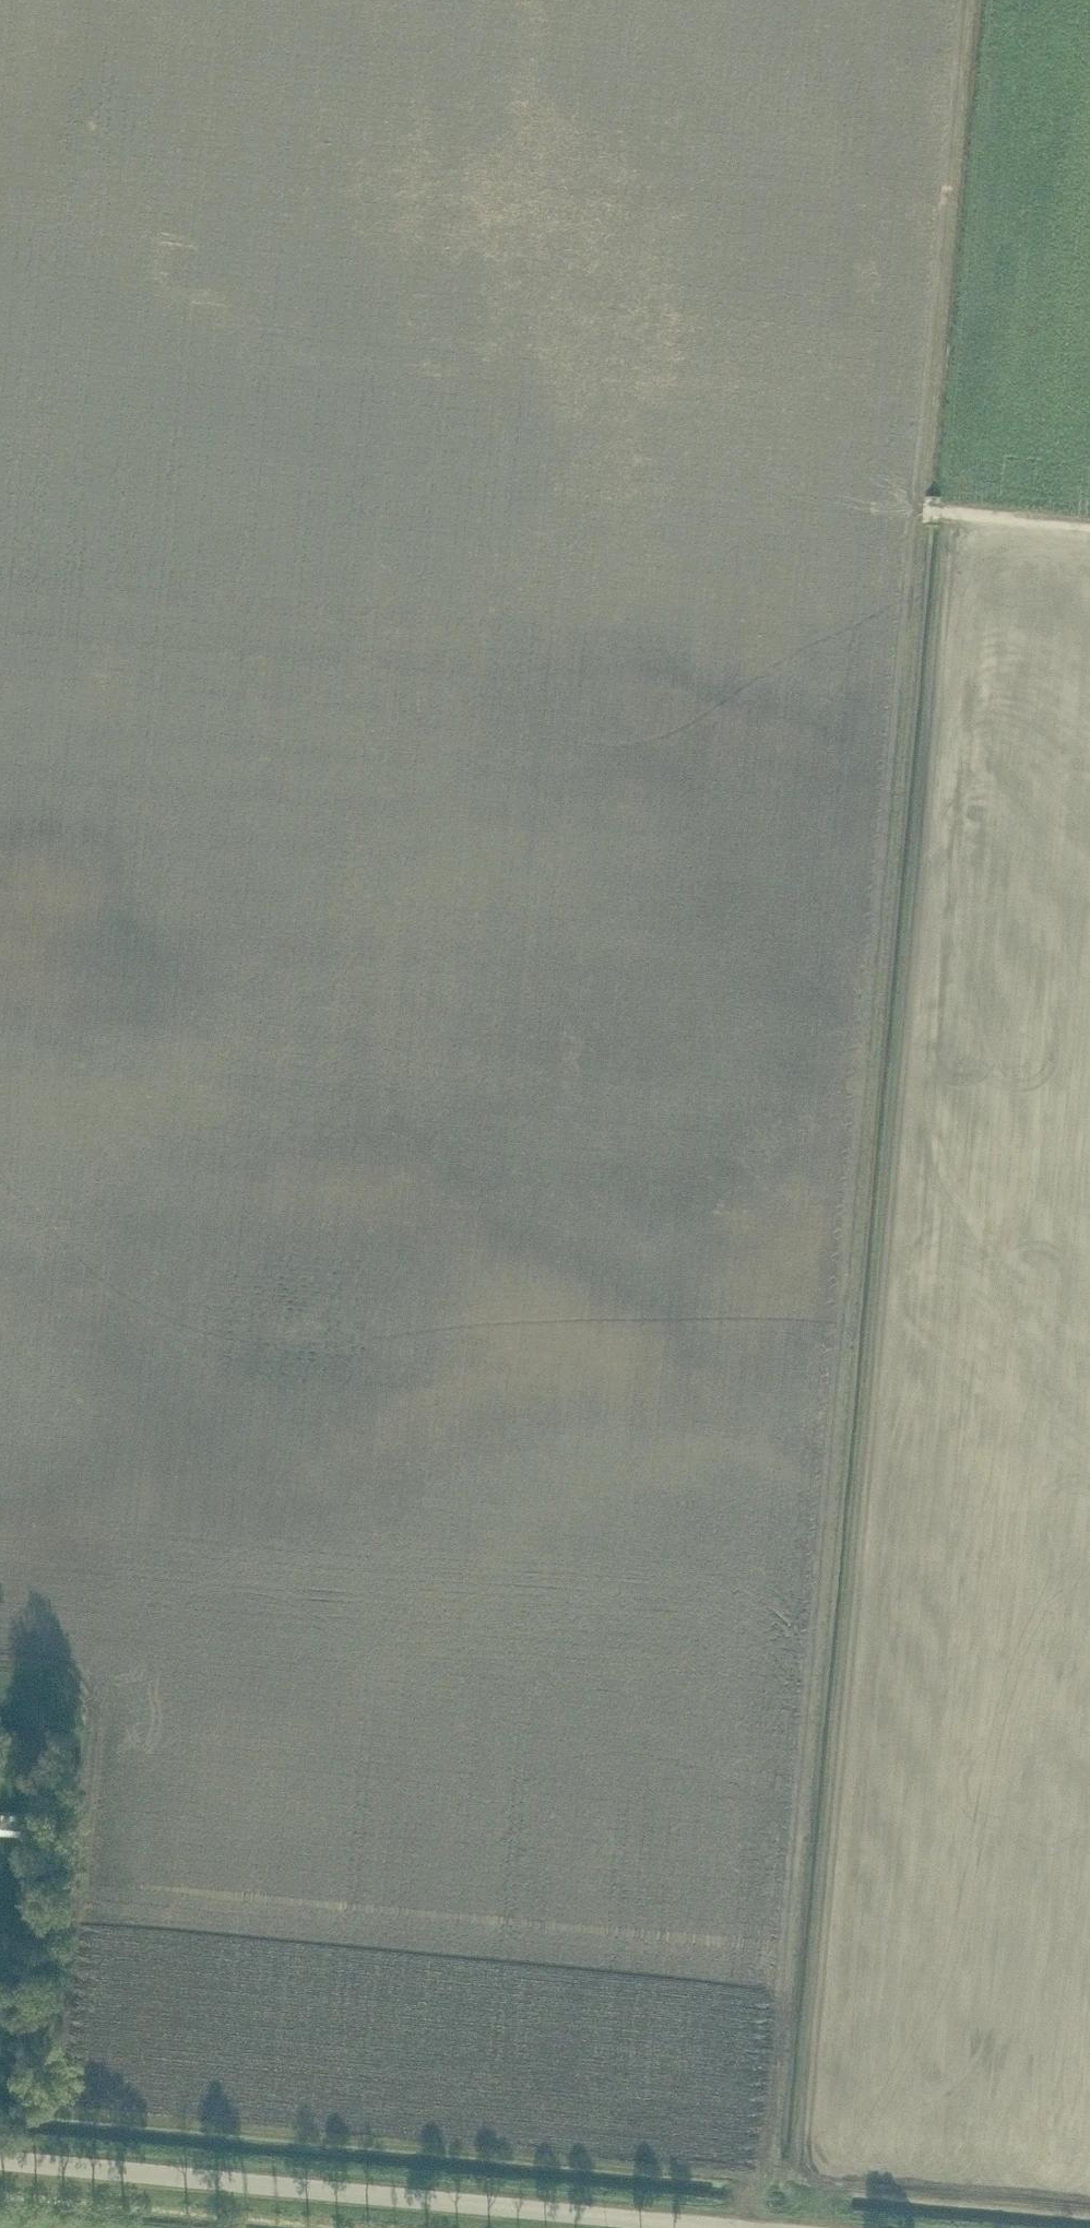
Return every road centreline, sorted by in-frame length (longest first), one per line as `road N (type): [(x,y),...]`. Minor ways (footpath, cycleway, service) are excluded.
road 1 (unclassified): [(702,2227),(0,2162)]

